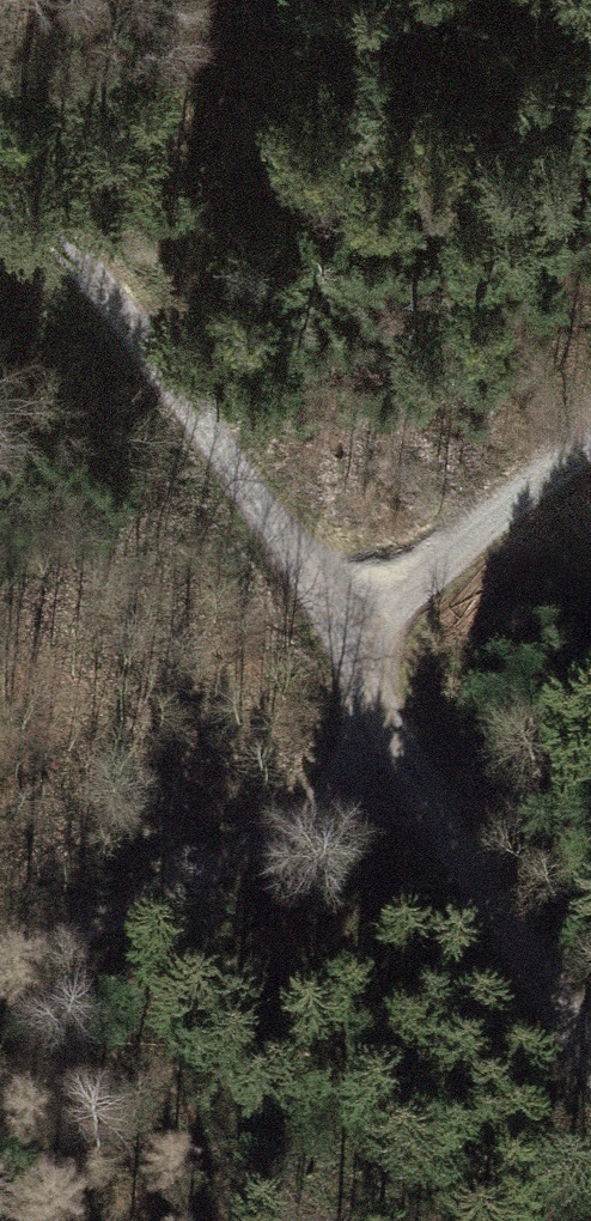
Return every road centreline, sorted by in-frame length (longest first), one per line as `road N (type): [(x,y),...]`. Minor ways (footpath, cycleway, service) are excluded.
road 1 (track): [(590,1062),(277,534),(149,348),(0,166)]
road 2 (track): [(412,769),(0,956)]
road 3 (track): [(334,625),(590,437)]

